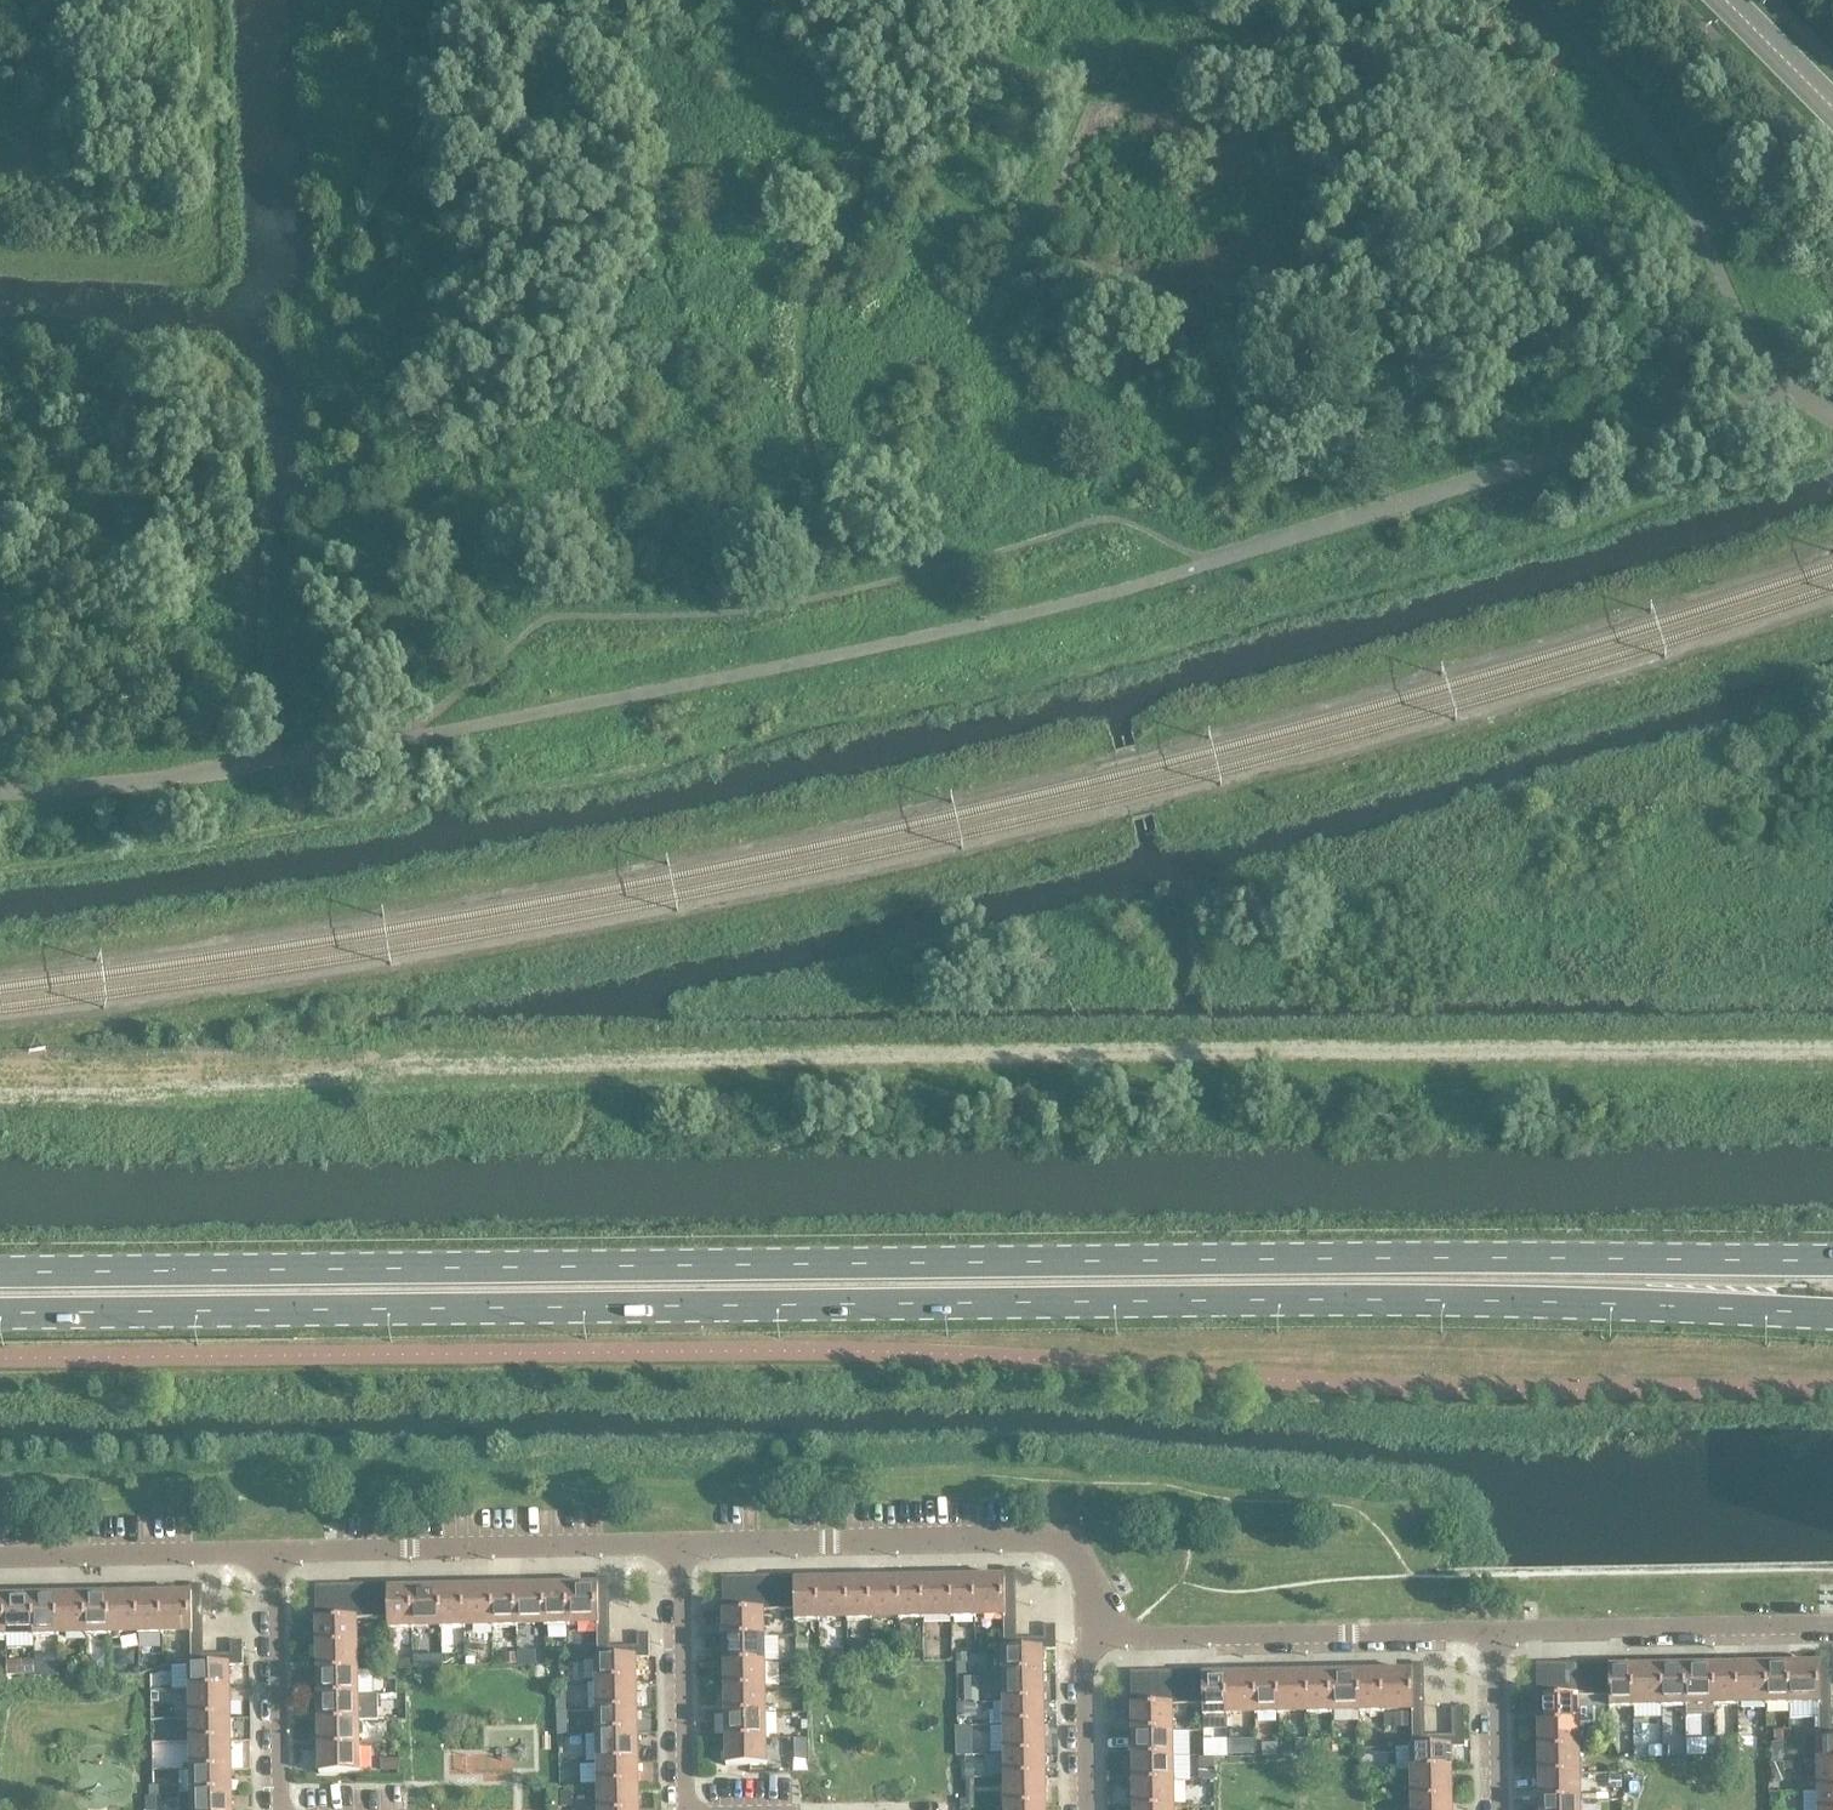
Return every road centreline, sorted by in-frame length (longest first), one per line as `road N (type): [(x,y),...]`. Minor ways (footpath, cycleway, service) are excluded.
road 1 (primary): [(0,1312),(1624,1296),(1832,1313)]
road 2 (primary): [(1832,1258),(0,1271)]
road 3 (residential): [(675,1549),(1064,1544),(1083,1581),(1083,1642)]
road 4 (residential): [(1083,1642),(1488,1633)]
road 5 (residential): [(274,1553),(675,1549)]
road 6 (residential): [(1488,1633),(1832,1625)]
road 7 (residential): [(0,1556),(274,1553)]
road 8 (residential): [(680,1809),(675,1549)]
road 9 (residential): [(274,1553),(280,1809)]
road 10 (residential): [(1493,1809),(1488,1633)]
road 11 (residential): [(1083,1642),(1086,1809)]
road 12 (tertiary): [(1832,105),(1727,0)]

